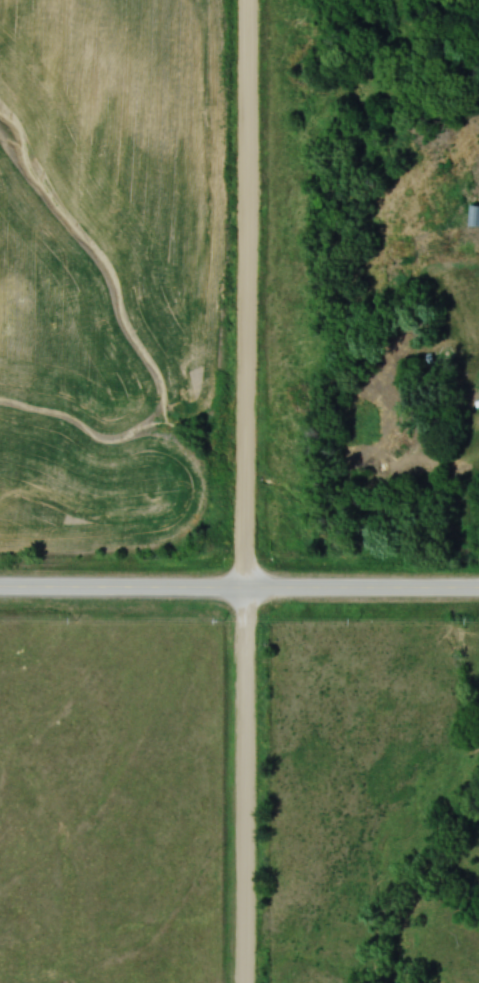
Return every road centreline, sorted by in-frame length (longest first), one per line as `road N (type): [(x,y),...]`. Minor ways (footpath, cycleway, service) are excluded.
road 1 (residential): [(245,982),(247,0)]
road 2 (tertiary): [(478,593),(0,593)]

